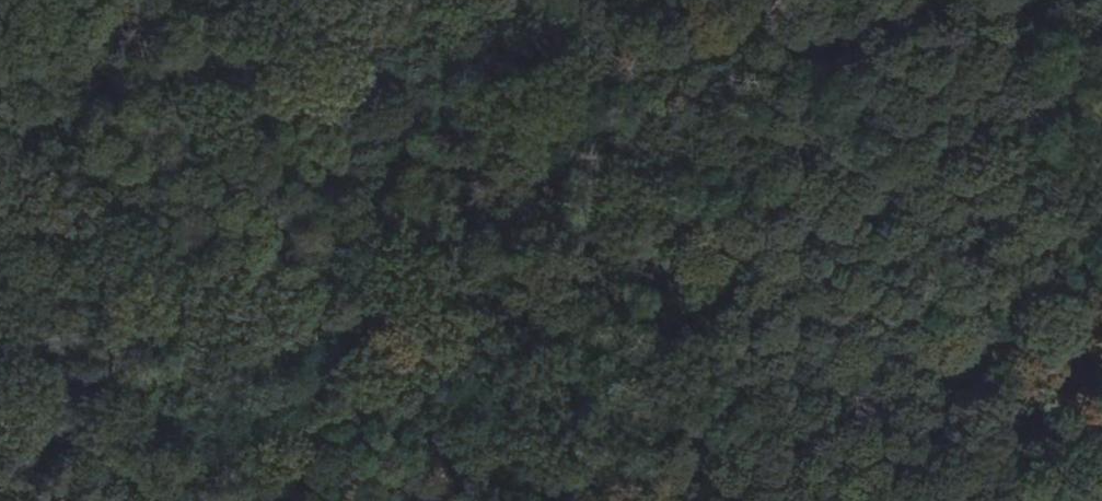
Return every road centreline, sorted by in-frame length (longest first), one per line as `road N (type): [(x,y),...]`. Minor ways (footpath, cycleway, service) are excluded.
road 1 (track): [(439,500),(431,419),(398,295),(400,246),(415,201),(491,118),(517,65),(577,0)]
road 2 (track): [(787,500),(796,223),(821,0)]

